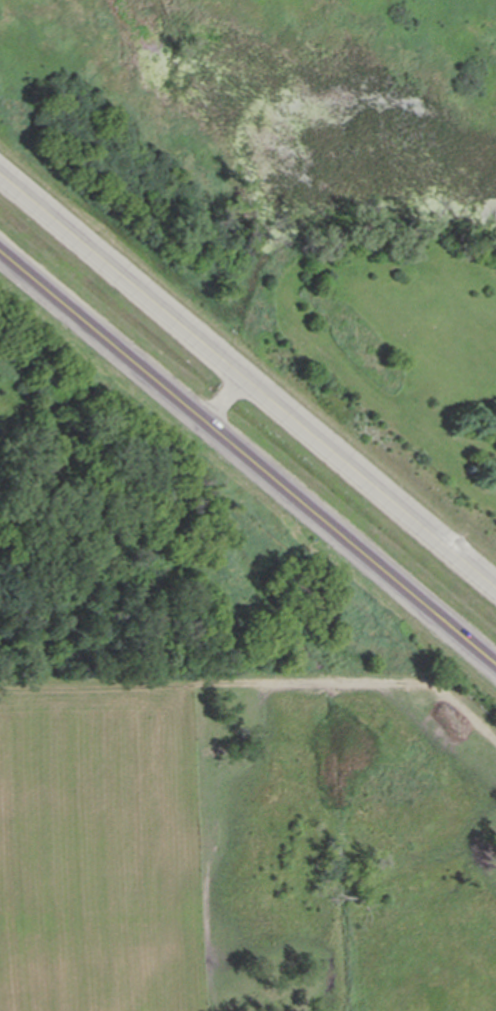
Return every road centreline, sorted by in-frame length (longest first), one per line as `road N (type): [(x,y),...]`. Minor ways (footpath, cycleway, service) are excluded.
road 1 (motorway): [(0,249),(495,663)]
road 2 (motorway): [(495,585),(0,173)]

